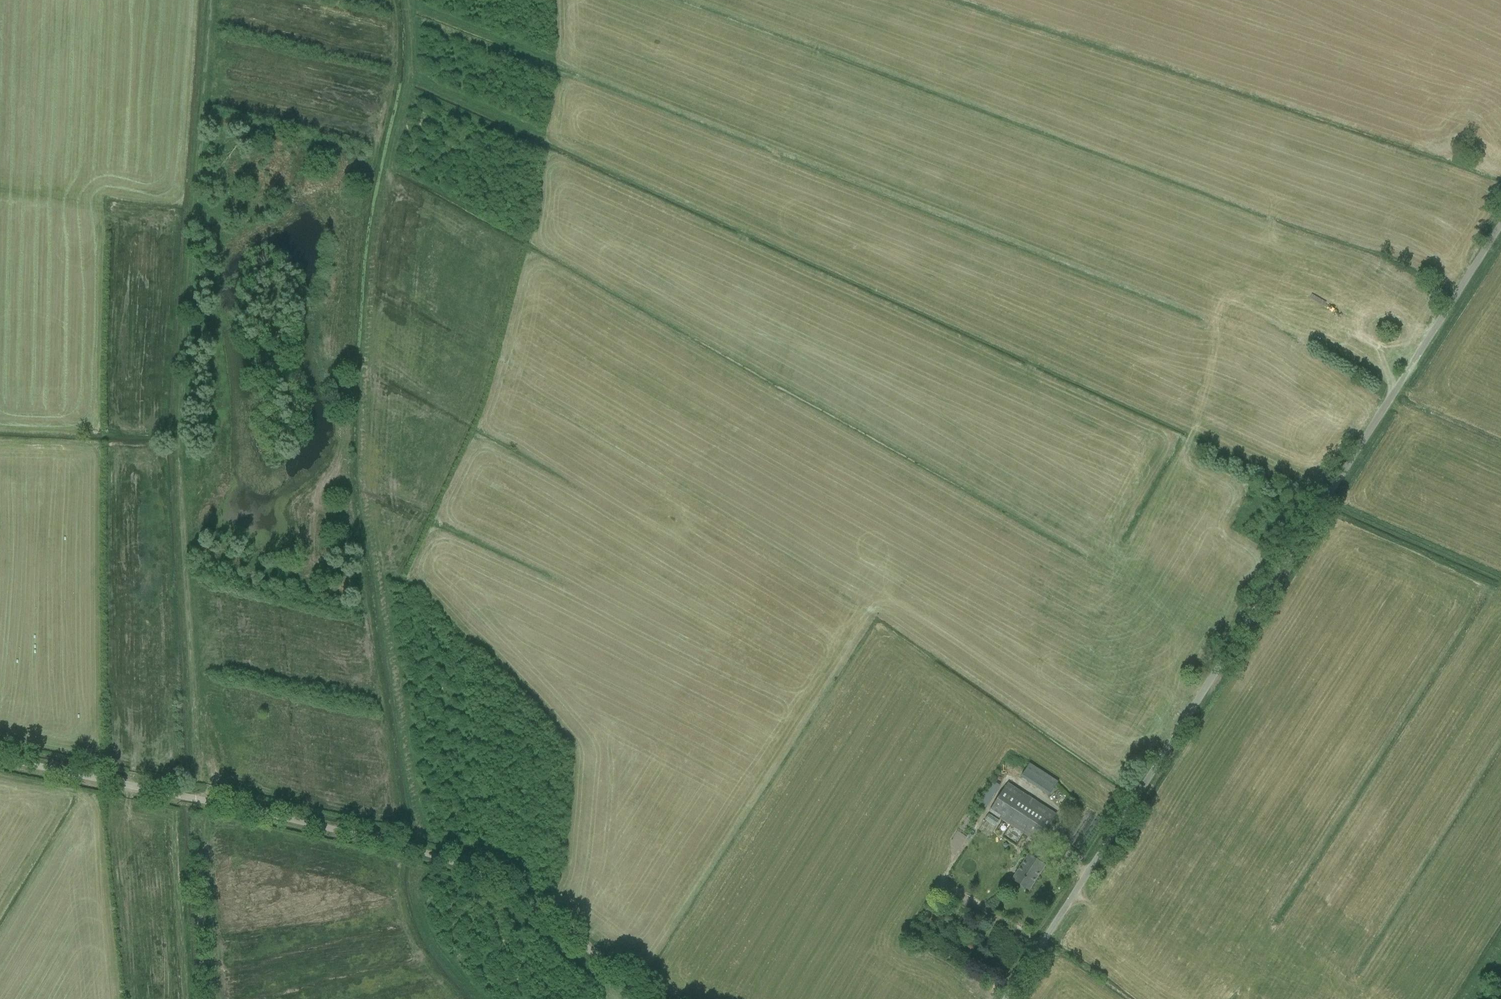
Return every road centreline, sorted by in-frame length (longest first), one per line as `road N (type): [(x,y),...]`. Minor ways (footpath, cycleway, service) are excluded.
road 1 (unclassified): [(1500,224),(1004,998)]
road 2 (unclassified): [(652,998),(496,882),(456,863),(0,758)]

